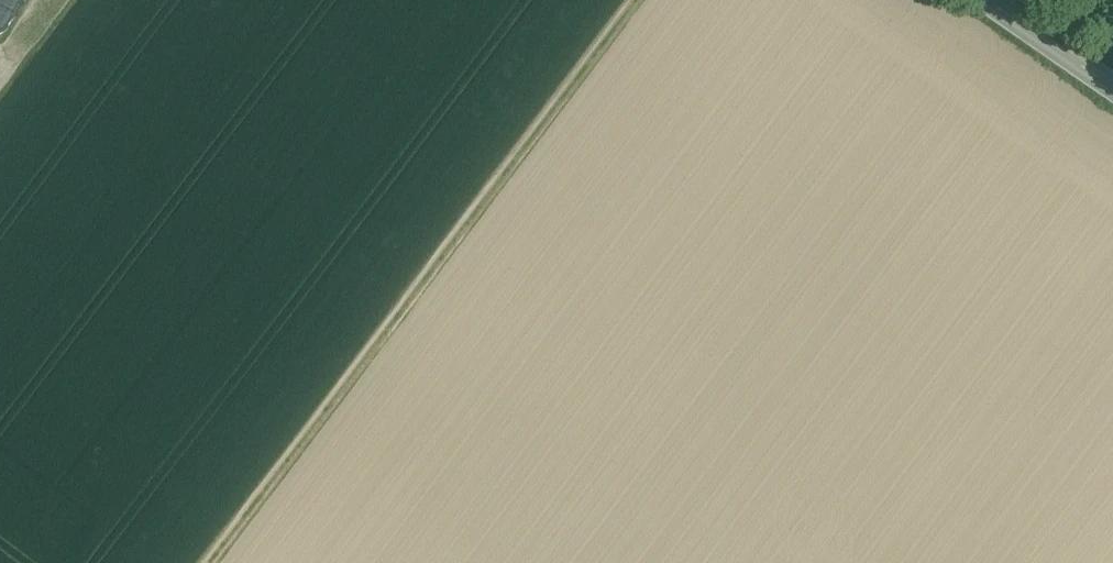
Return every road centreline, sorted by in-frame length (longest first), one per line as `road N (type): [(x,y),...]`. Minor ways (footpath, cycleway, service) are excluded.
road 1 (secondary): [(986,0),(1112,88)]

